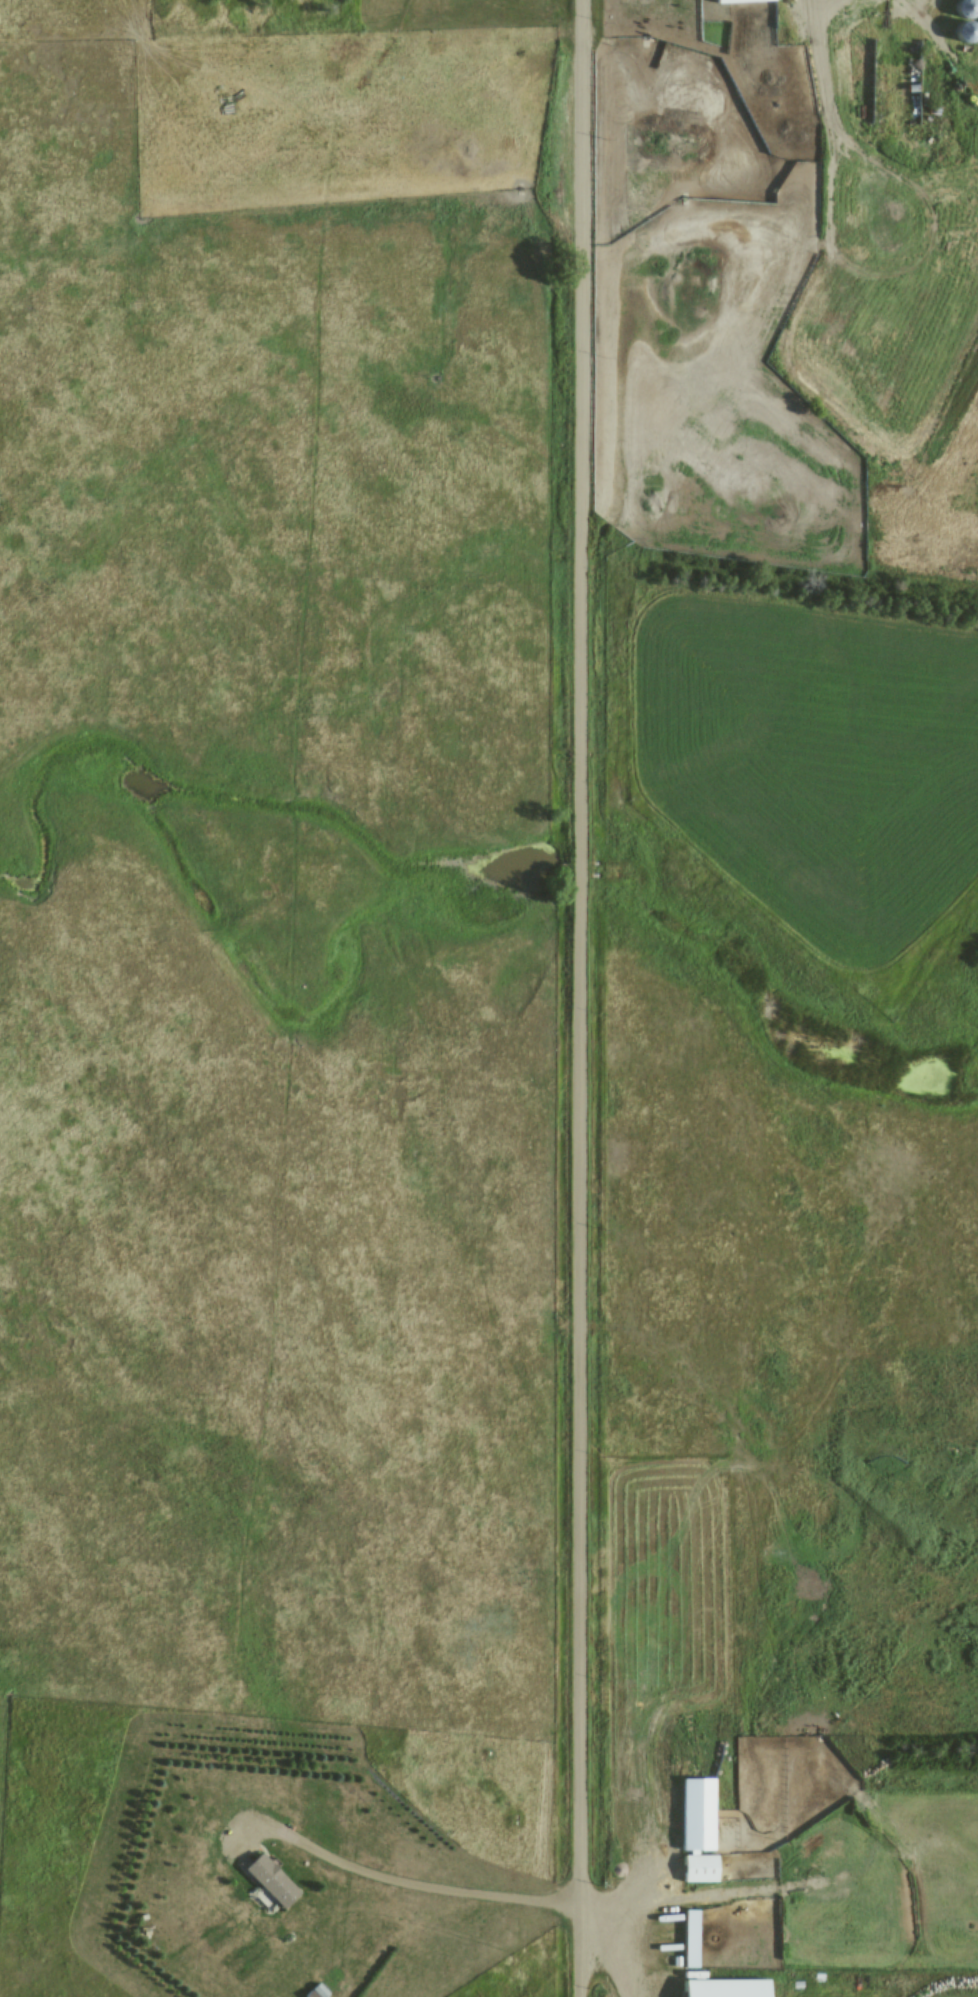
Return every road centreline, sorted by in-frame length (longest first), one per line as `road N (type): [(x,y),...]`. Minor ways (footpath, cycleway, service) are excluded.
road 1 (residential): [(580,1996),(584,0)]

